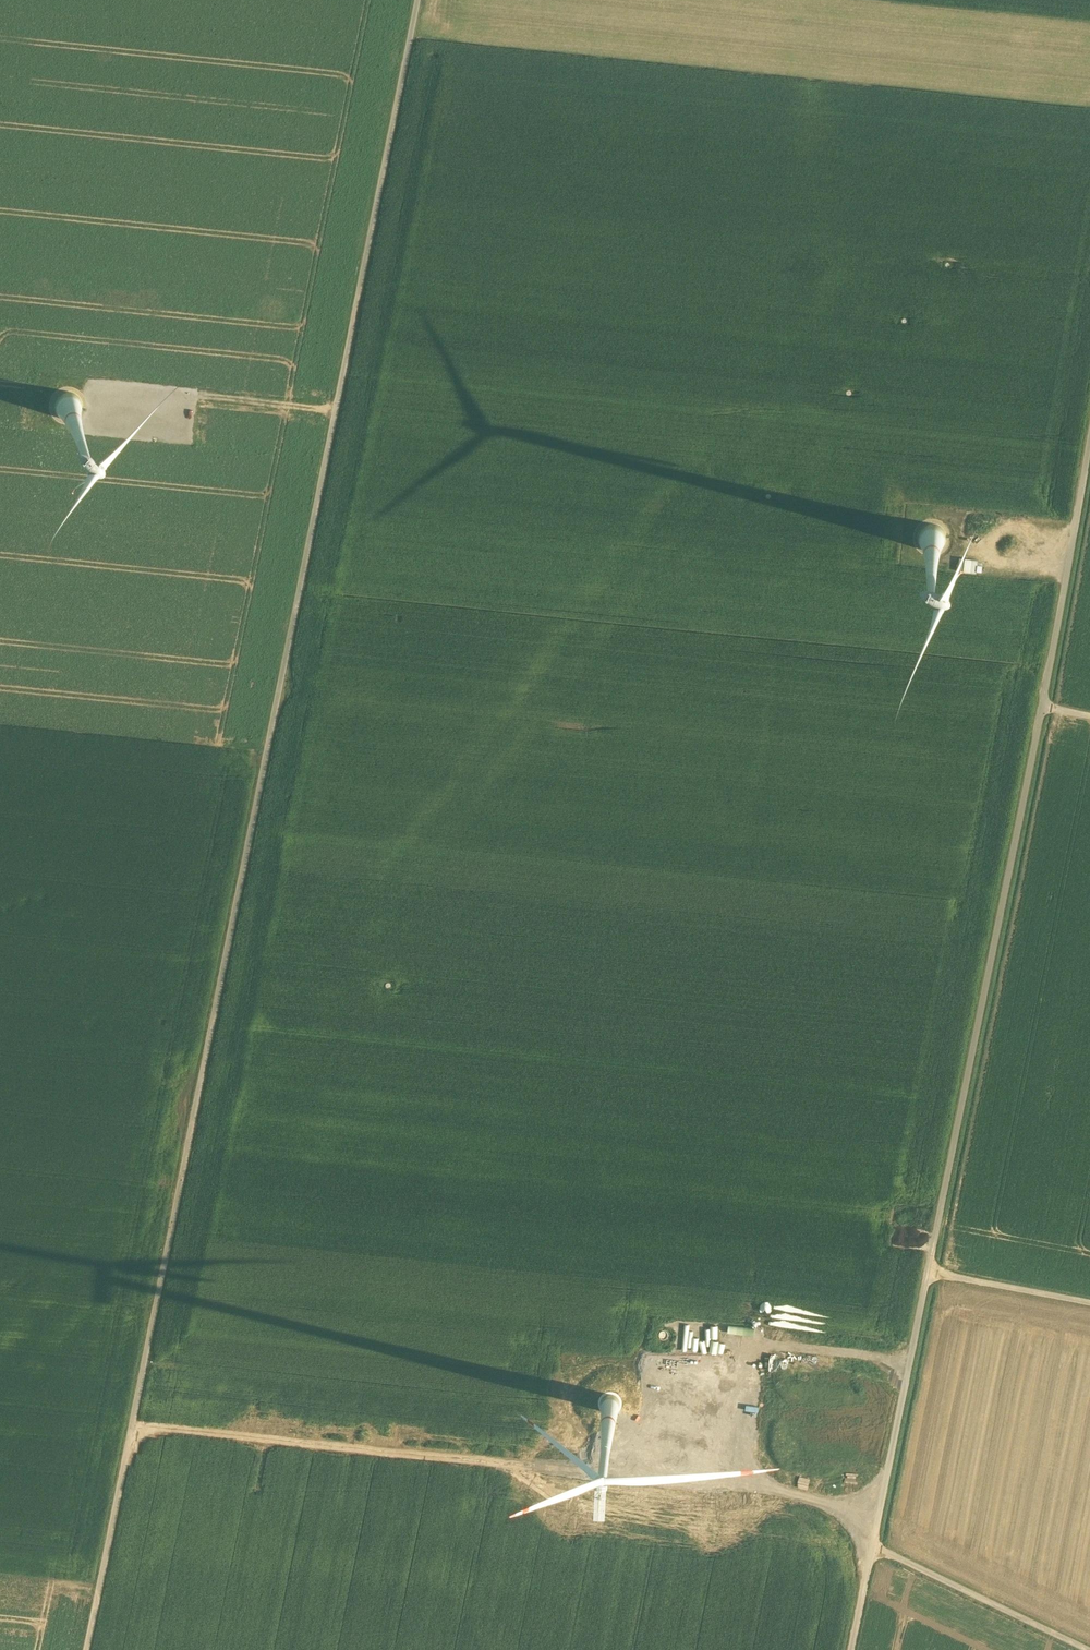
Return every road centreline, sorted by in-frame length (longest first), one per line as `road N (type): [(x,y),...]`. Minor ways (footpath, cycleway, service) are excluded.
road 1 (track): [(418,0),(88,1649)]
road 2 (unclassified): [(1089,448),(855,1649)]
road 3 (track): [(882,1518),(596,1464)]
road 4 (track): [(877,1541),(1089,1647)]
road 5 (track): [(933,1276),(1089,1306)]

